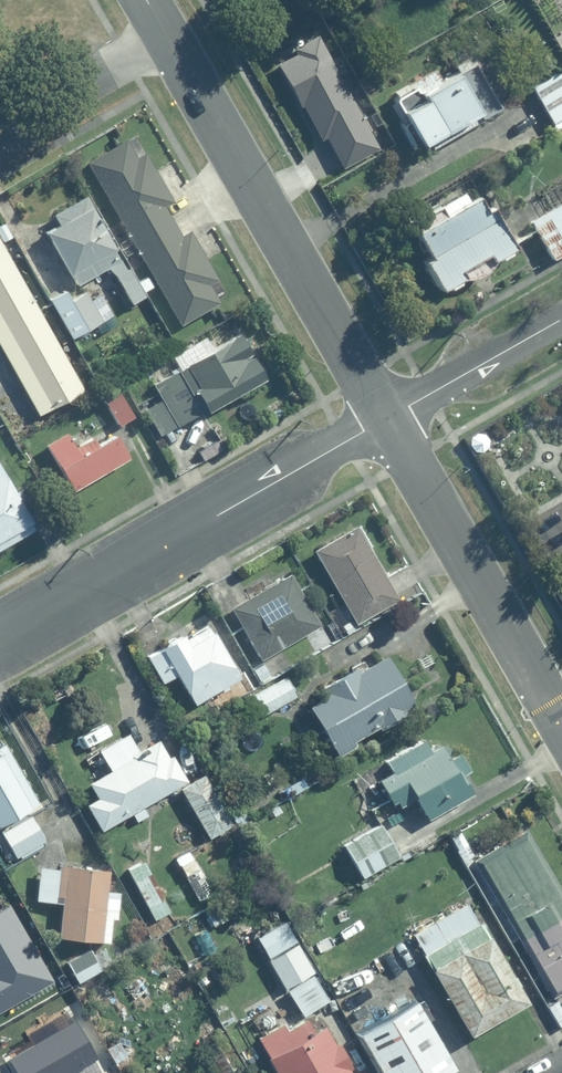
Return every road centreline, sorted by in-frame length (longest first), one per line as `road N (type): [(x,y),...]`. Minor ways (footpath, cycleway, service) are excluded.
road 1 (residential): [(0,642),(387,417)]
road 2 (residential): [(387,417),(166,38)]
road 3 (residential): [(561,725),(387,417)]
road 4 (residential): [(387,417),(561,318)]
road 5 (unclassified): [(166,38),(0,126)]

